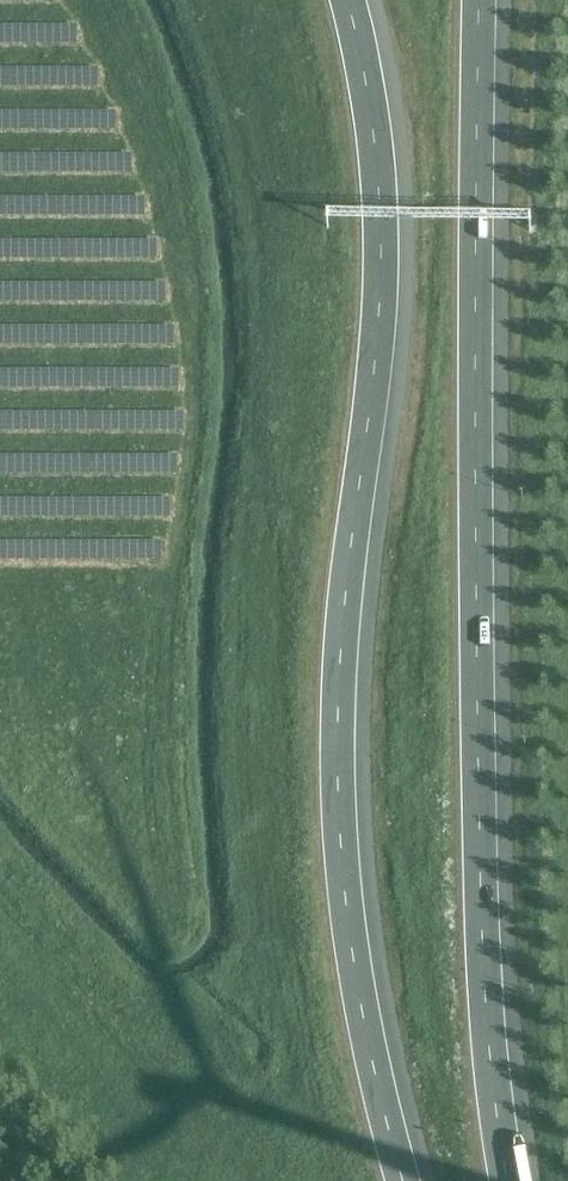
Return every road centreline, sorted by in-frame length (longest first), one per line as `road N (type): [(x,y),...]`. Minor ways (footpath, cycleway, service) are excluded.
road 1 (motorway): [(402,1180),(367,1036),(337,788),(340,651),(382,252),(367,83),(349,0)]
road 2 (motorway): [(509,1180),(483,979),(479,0)]

